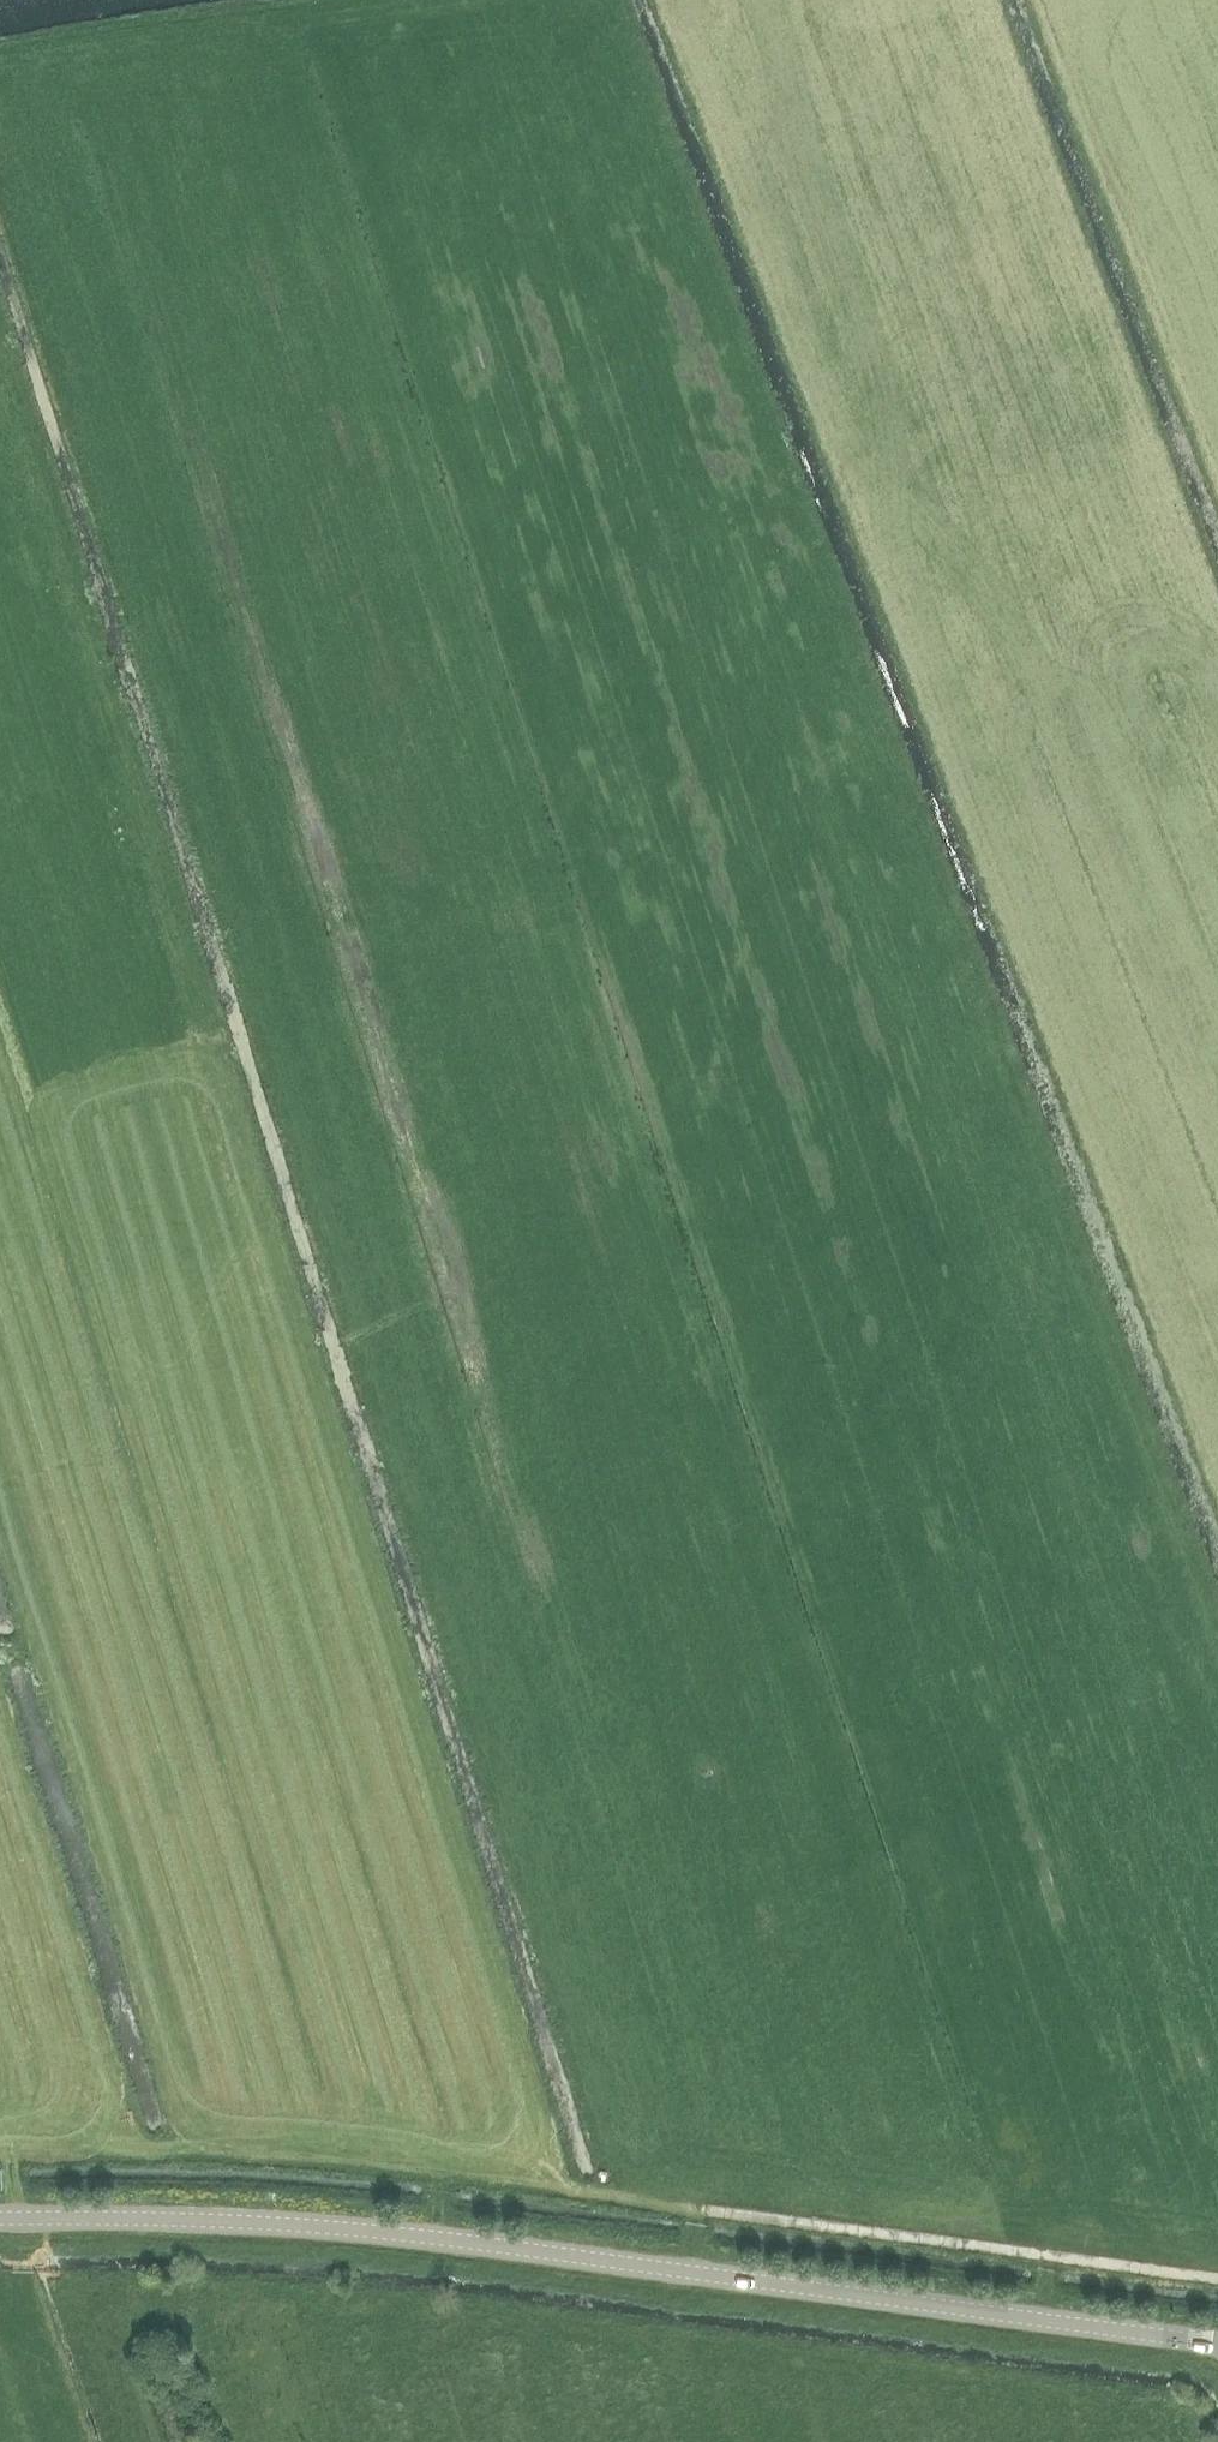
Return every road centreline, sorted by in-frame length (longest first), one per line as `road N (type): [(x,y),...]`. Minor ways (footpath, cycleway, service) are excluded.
road 1 (tertiary): [(1217,2345),(409,2235),(0,2218)]

